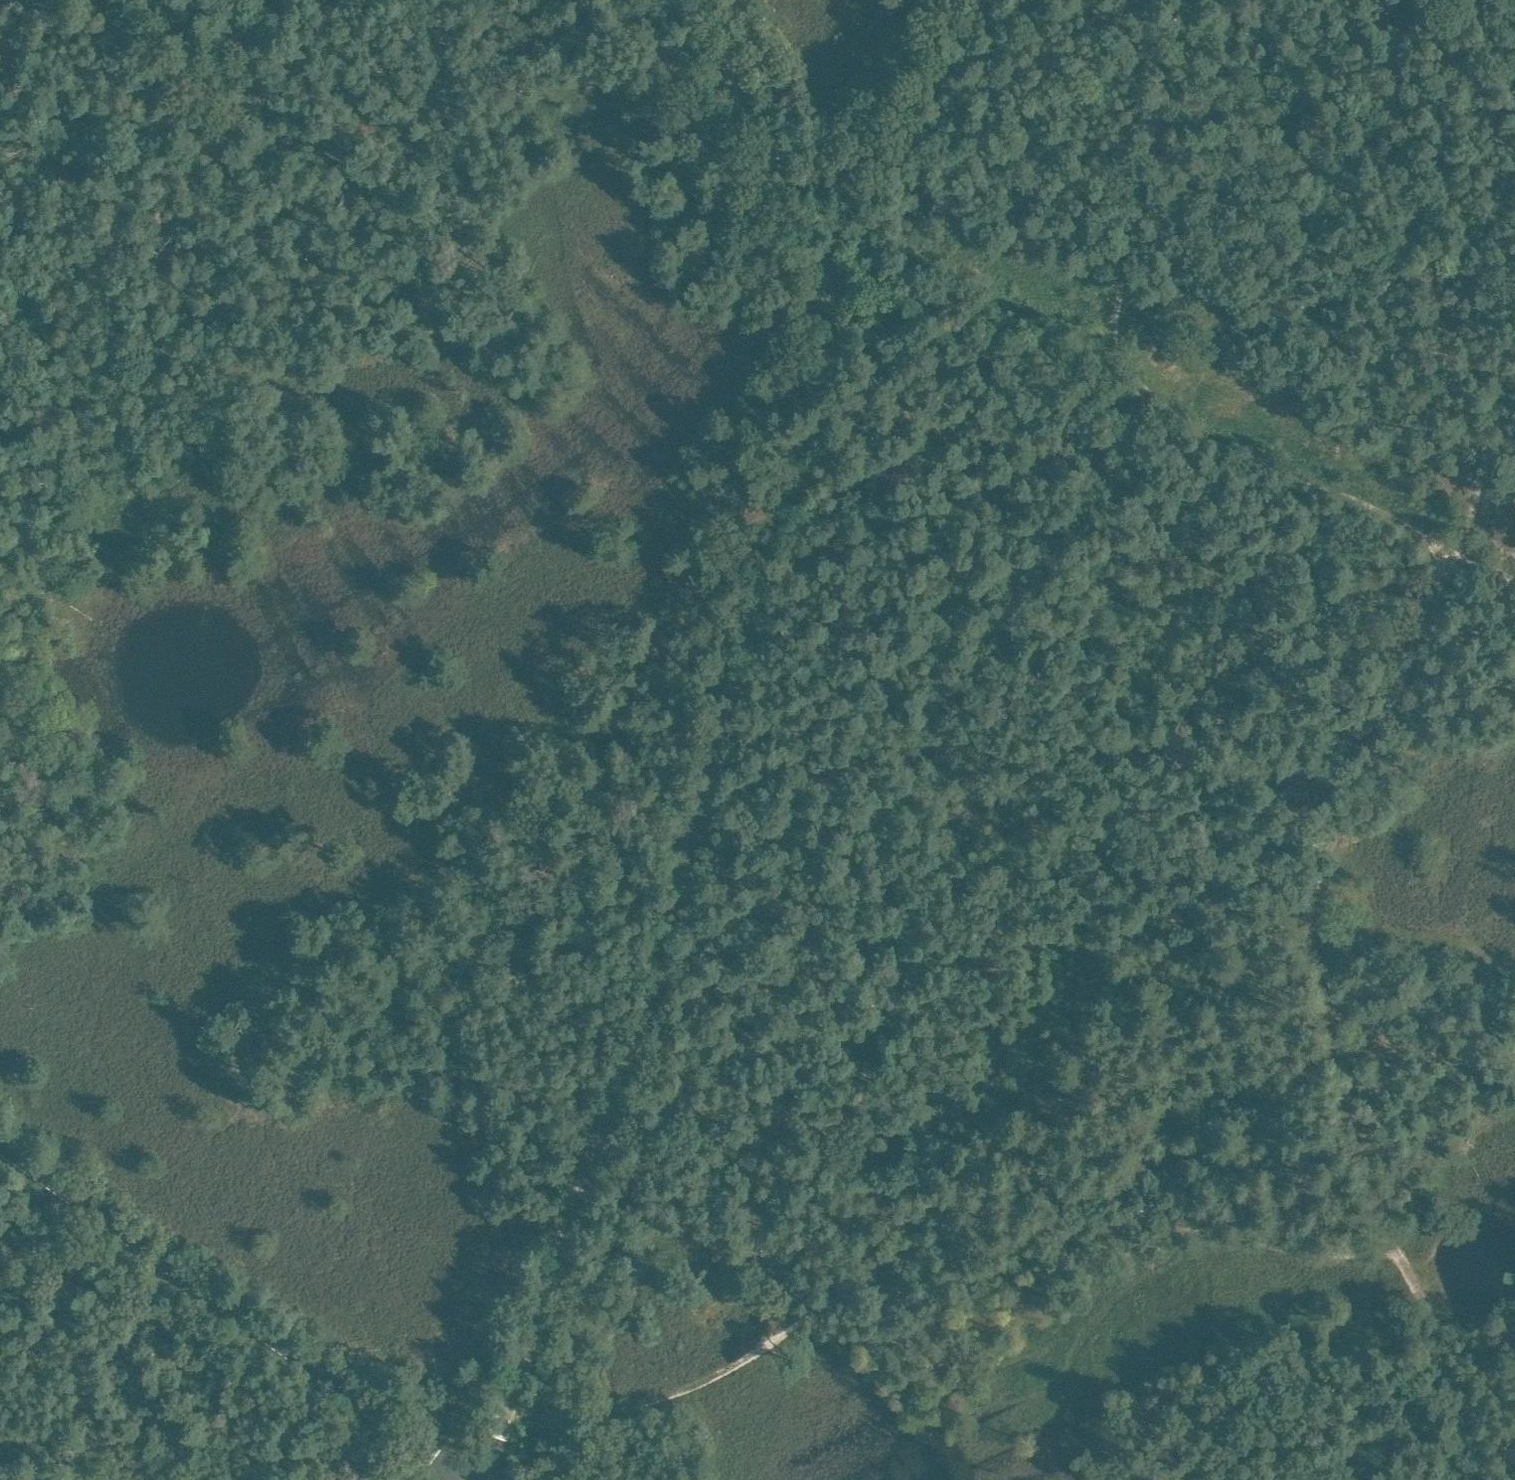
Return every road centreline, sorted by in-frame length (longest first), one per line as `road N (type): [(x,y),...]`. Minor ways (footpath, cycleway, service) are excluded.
road 1 (unclassified): [(483,1479),(814,388),(825,317),(820,246),(796,183),(675,0)]
road 2 (unclassified): [(470,1479),(0,1134)]

